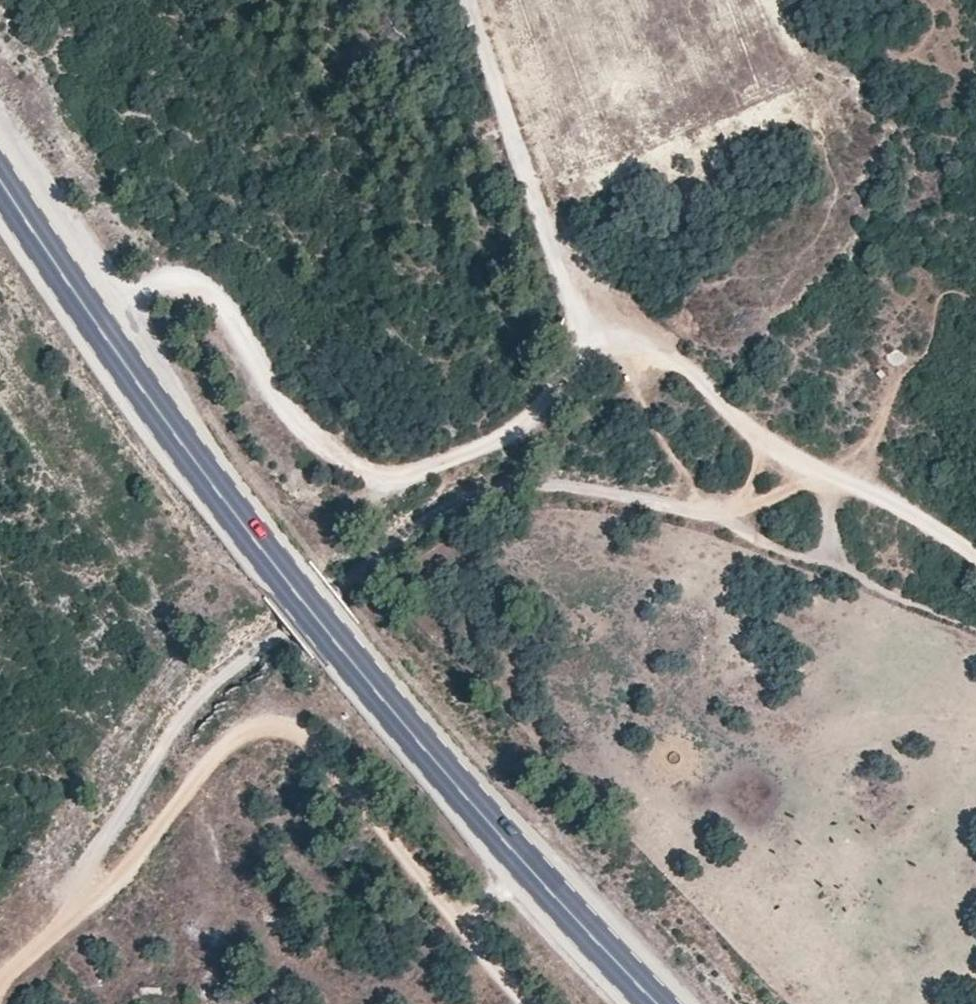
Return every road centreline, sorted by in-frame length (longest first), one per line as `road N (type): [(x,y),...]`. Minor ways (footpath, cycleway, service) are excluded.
road 1 (track): [(0,977),(89,892),(91,857),(201,694),(439,510),(538,485),(731,526),(975,629)]
road 2 (track): [(975,555),(765,440),(674,363),(607,340),(564,367),(519,435),(414,474),(383,474),(322,446),(257,370),(210,289),(171,277),(89,318)]
road 3 (primary): [(653,1003),(472,809),(306,608),(128,376),(0,184)]
road 4 (track): [(89,892),(109,893),(203,769),(266,726),(307,733),(534,1003)]
road 5 (track): [(607,340),(573,316),(461,0)]
road 6 (track): [(839,475),(682,515)]

